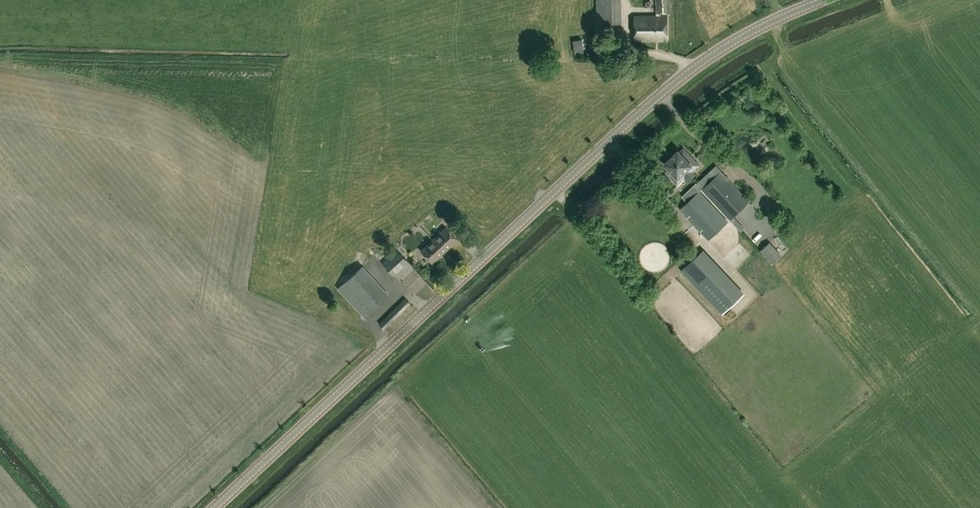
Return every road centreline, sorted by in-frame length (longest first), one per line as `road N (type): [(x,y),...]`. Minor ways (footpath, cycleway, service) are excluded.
road 1 (tertiary): [(216,507),(661,94),(730,44),(823,0)]

